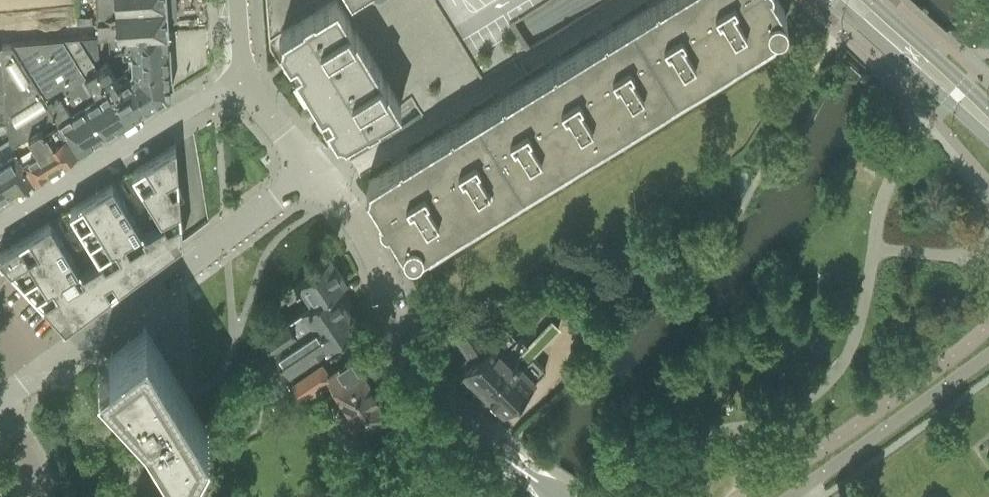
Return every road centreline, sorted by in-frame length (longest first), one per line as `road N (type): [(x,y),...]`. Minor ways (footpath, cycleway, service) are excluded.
road 1 (unclassified): [(564,496),(430,396),(406,355),(370,247),(311,170)]
road 2 (unclassified): [(0,400),(311,170)]
road 3 (residential): [(0,225),(217,93),(243,85)]
road 4 (residential): [(795,496),(988,357)]
road 5 (tertiary): [(833,0),(988,147)]

